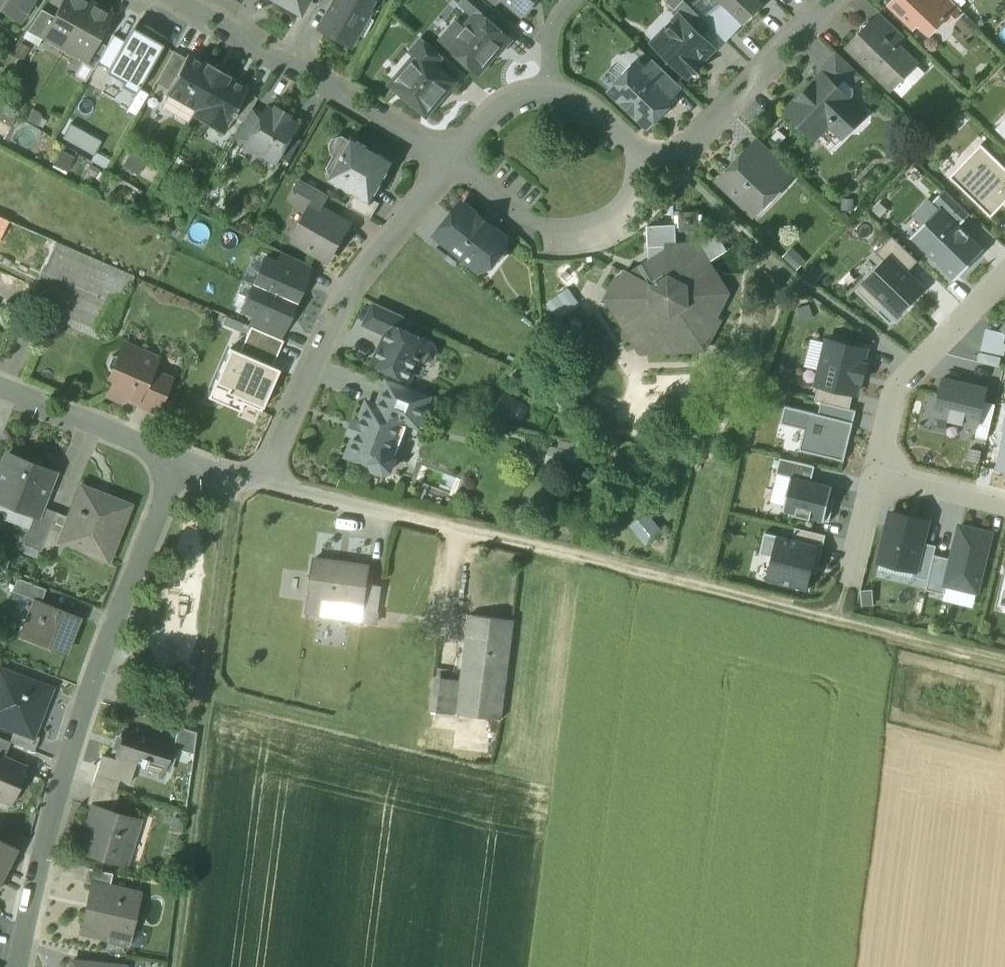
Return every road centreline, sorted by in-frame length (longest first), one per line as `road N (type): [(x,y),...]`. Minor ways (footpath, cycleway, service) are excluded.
road 1 (track): [(1004,664),(444,527)]
road 2 (residential): [(180,457),(77,734),(18,966)]
road 3 (track): [(234,476),(175,966)]
road 4 (residential): [(455,163),(359,276),(261,484)]
road 5 (residential): [(165,0),(455,163)]
road 6 (residential): [(455,163),(533,231),(581,239),(636,215),(650,181),(643,155)]
road 7 (residential): [(833,0),(698,139),(671,154),(643,155)]
road 8 (residential): [(1004,274),(917,367),(891,411),(876,469)]
road 9 (residential): [(180,457),(0,383)]
road 10 (residential): [(261,484),(444,527)]
road 11 (residential): [(876,469),(1004,502)]
road 12 (residential): [(546,94),(508,102),(455,163)]

